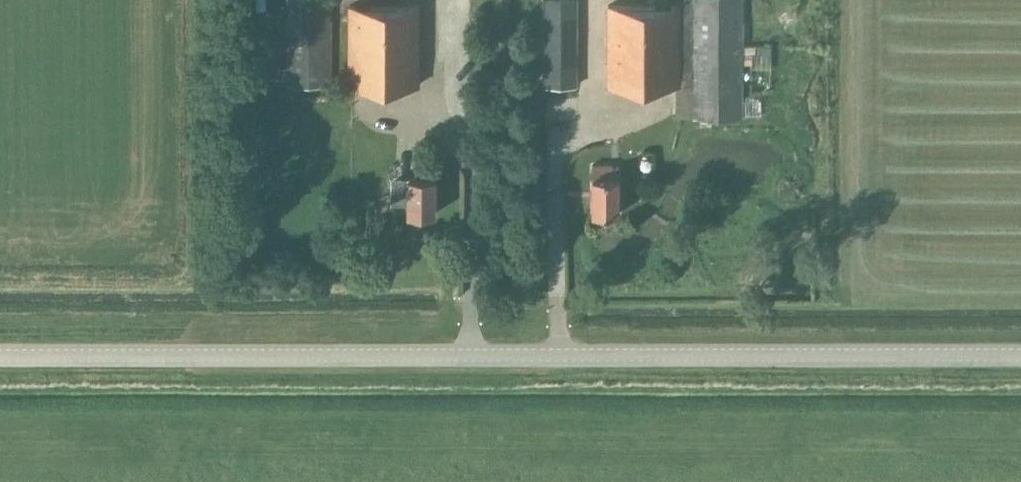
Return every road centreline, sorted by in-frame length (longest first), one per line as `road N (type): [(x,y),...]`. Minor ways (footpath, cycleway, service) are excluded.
road 1 (unclassified): [(1020,355),(0,356)]

